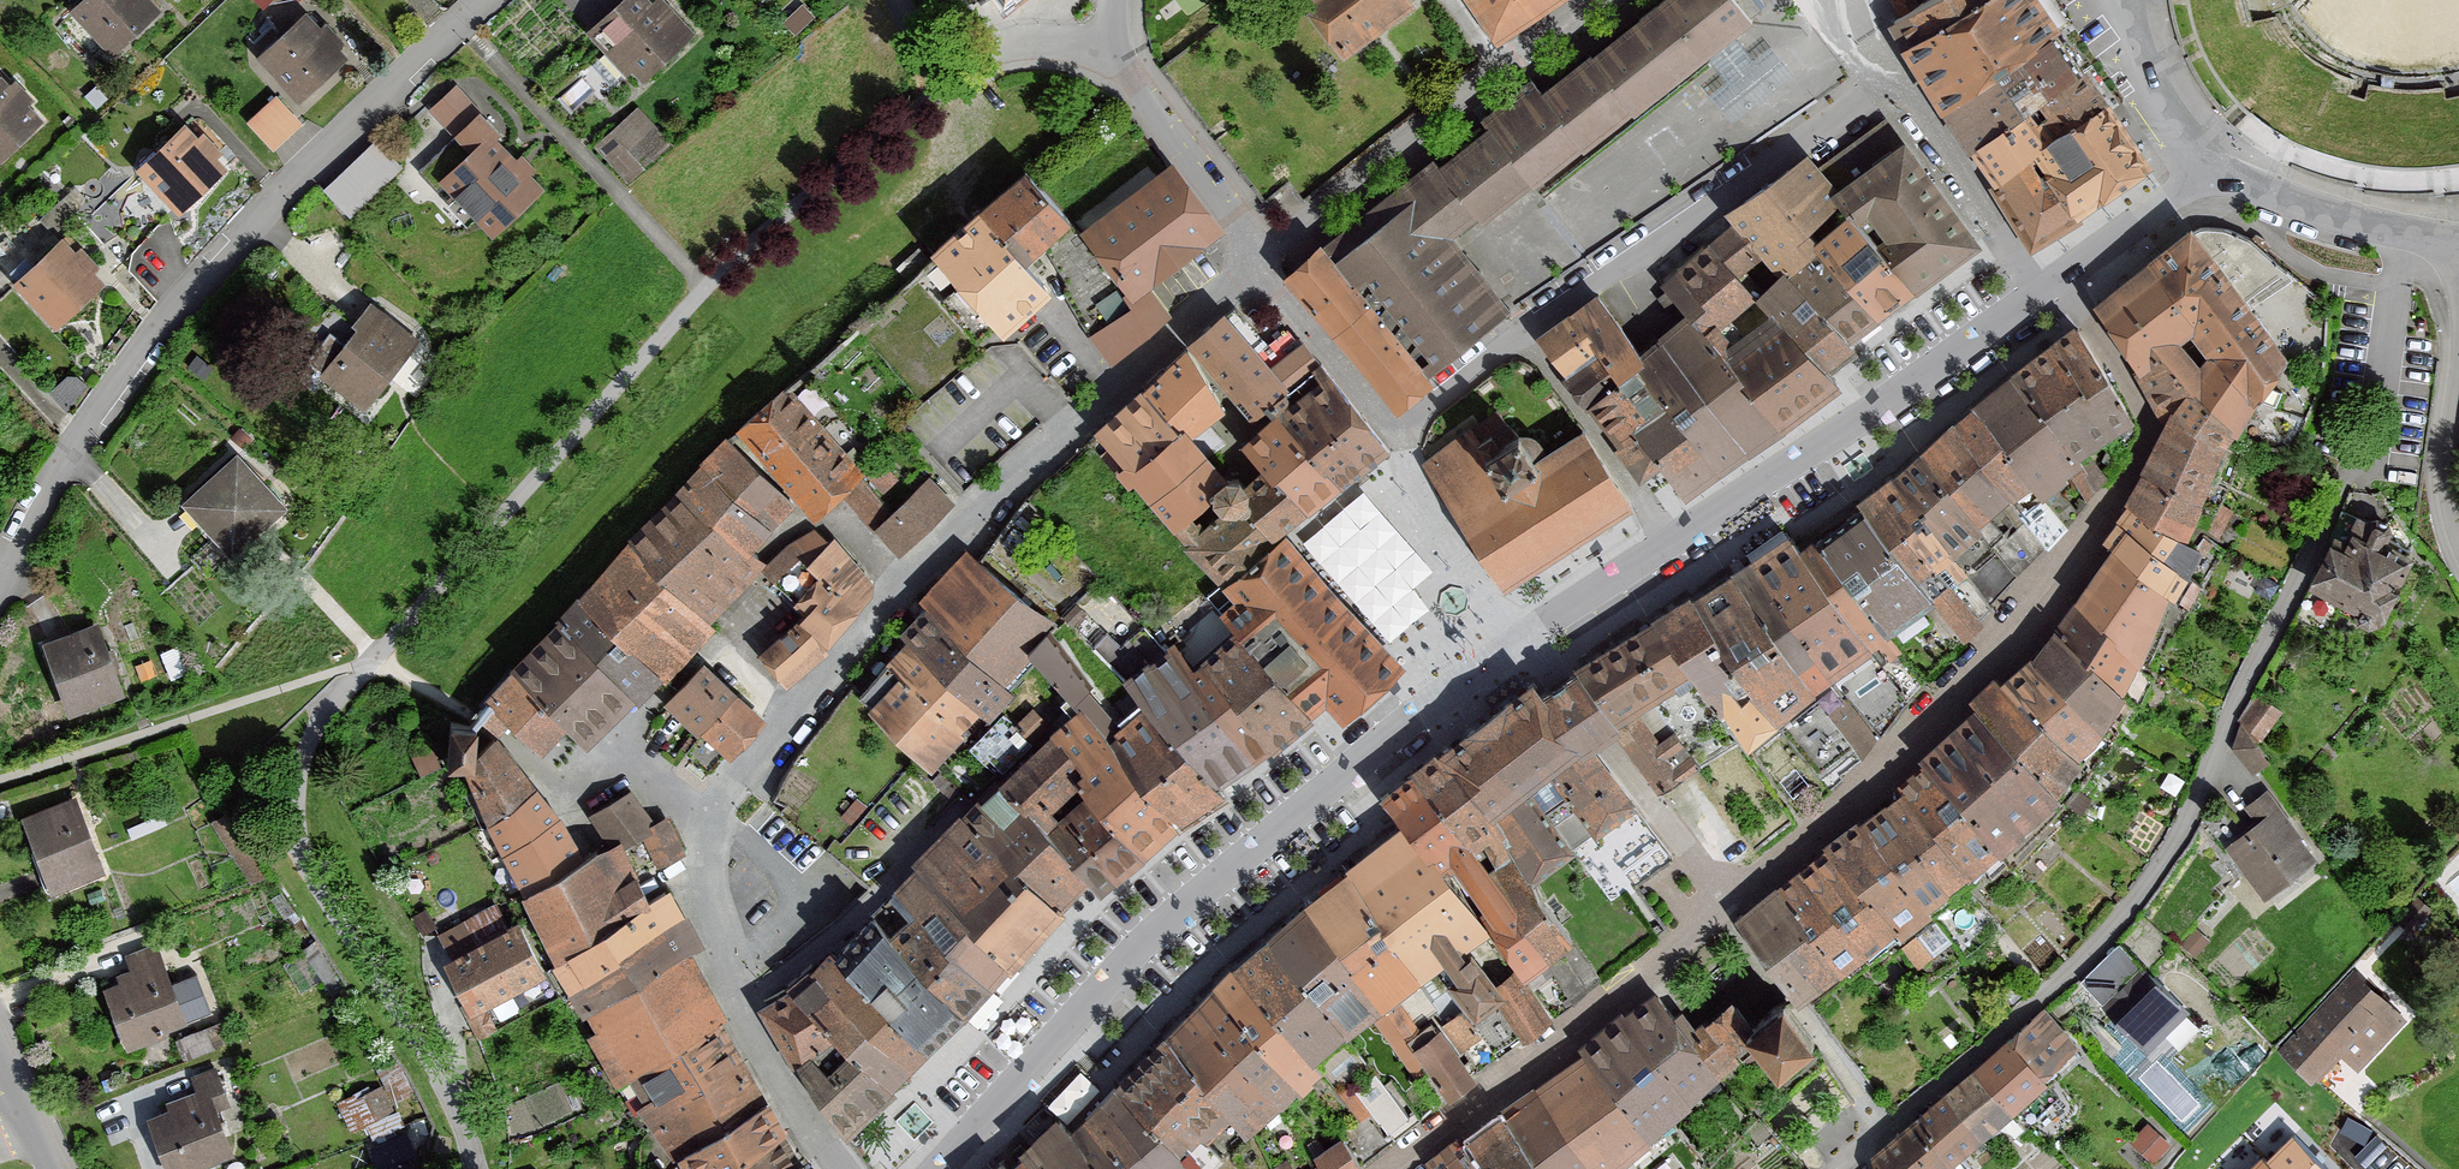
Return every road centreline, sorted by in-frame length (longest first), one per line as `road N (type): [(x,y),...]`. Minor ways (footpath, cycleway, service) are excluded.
road 1 (residential): [(2405,234),(2379,410),(2159,862),(2071,966),(1838,1168)]
road 2 (residential): [(2046,287),(2077,322),(2141,431),(2080,541),(1920,725),(1713,908)]
road 3 (residential): [(934,1168),(1185,907),(1344,774),(1519,655)]
road 4 (residential): [(714,808),(948,533),(1256,263)]
road 5 (residential): [(0,576),(69,452),(194,280),(476,0)]
road 6 (residential): [(1673,554),(2046,287)]
road 7 (residential): [(1713,908),(1391,1168)]
road 8 (residential): [(1516,336),(1854,101)]
road 9 (residential): [(826,1168),(735,1011),(713,888),(714,808)]
road 10 (residential): [(1713,908),(1519,655)]
road 11 (residential): [(1256,263),(1503,64)]
road 12 (residential): [(1256,263),(1226,205),(1126,73),(1114,0)]
road 13 (residential): [(1854,101),(1891,90),(2016,268),(2046,287)]
road 14 (residential): [(1516,336),(1673,554)]
road 15 (residential): [(475,726),(528,766),(565,765),(714,808)]
road 16 (residential): [(2458,540),(2442,441),(2458,284)]
road 17 (residential): [(1519,655),(1425,516),(1398,437)]
road 18 (residential): [(1398,437),(1256,263)]
road 19 (residential): [(2046,287),(2214,163)]
road 20 (residential): [(2214,163),(2298,202),(2405,234)]
road 21 (residential): [(2102,0),(2133,65),(2214,163)]
road 22 (residential): [(1519,655),(1673,554)]
road 23 (residential): [(1398,437),(1516,336)]
road 24 (residential): [(57,1168),(0,1045)]

